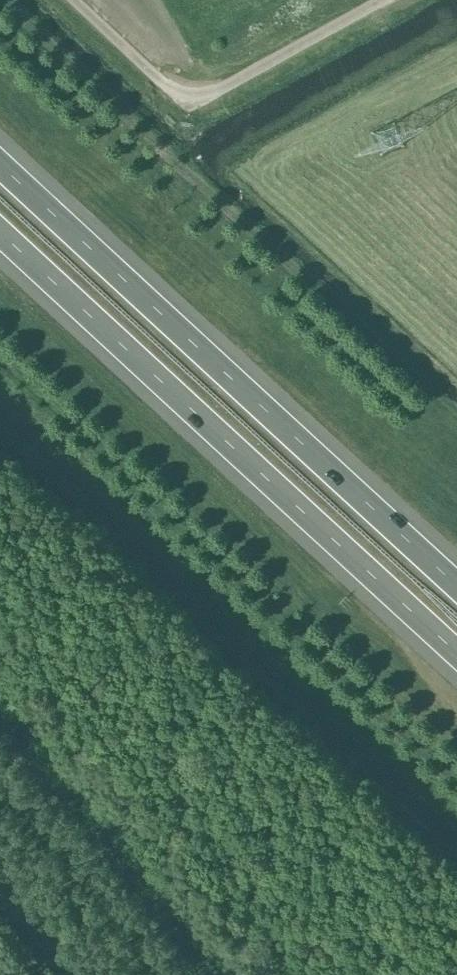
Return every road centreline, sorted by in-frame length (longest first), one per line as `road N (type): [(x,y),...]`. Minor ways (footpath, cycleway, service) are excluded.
road 1 (motorway): [(456,586),(0,165)]
road 2 (motorway): [(0,236),(456,655)]
road 3 (unclassified): [(384,0),(193,105)]

